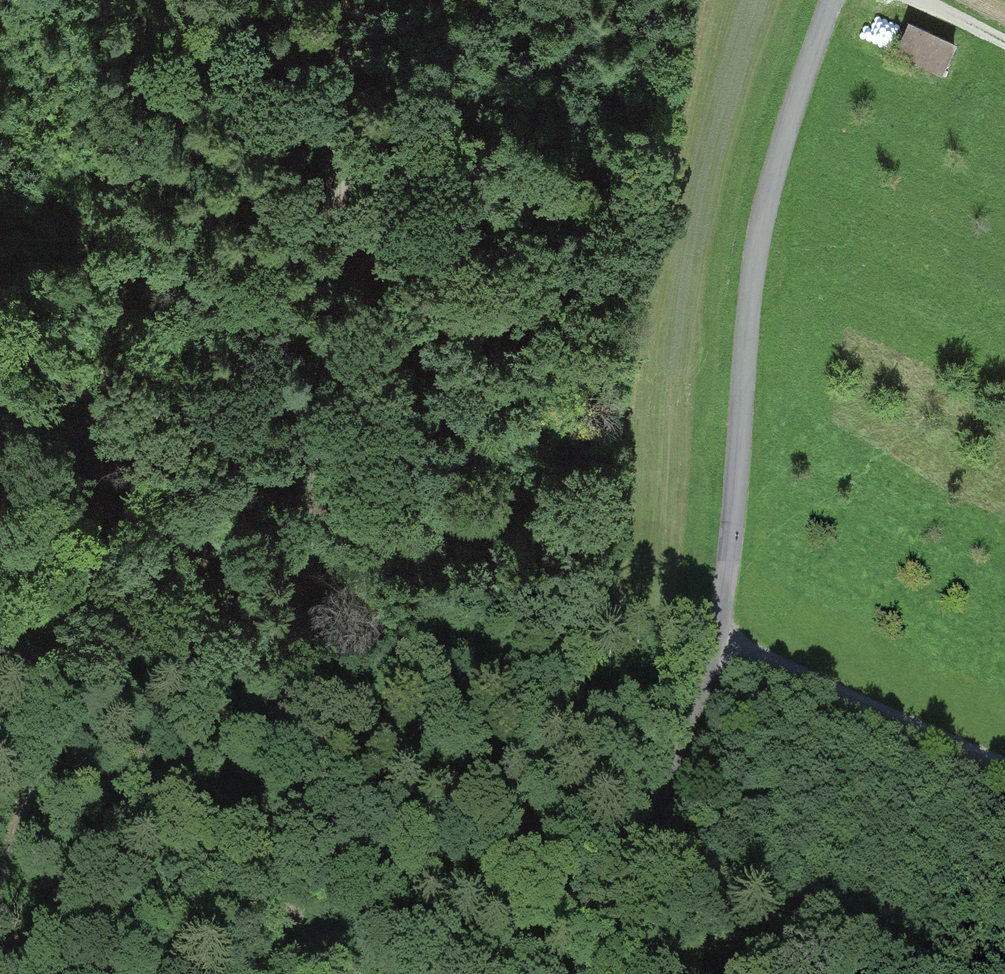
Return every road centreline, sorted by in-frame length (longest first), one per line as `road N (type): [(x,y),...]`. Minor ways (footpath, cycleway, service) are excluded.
road 1 (unclassified): [(834,0),(787,138),(756,274),(715,634),(574,973)]
road 2 (track): [(1004,769),(715,634),(619,607),(478,630),(386,656),(339,694),(276,712)]
road 3 (track): [(175,708),(173,652),(192,577),(258,459),(268,425),(263,362),(228,212),(199,142),(186,0)]
road 4 (track): [(326,0),(338,146),(333,405),(276,712)]
road 5 (track): [(276,712),(267,783),(282,883),(347,973)]
road 6 (track): [(130,973),(175,708)]

